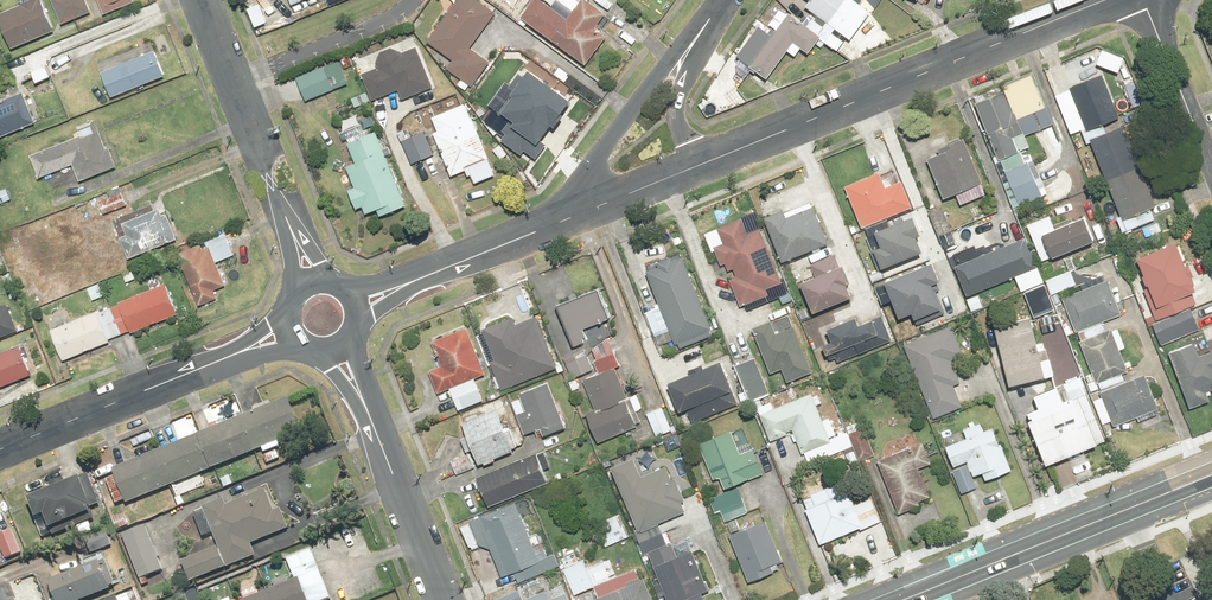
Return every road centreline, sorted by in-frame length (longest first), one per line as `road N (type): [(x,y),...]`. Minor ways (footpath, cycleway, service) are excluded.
road 1 (residential): [(703,165),(1109,0)]
road 2 (secondary): [(901,599),(1211,474)]
road 3 (residential): [(218,359),(0,450)]
road 4 (residential): [(280,206),(199,0)]
road 5 (residential): [(574,216),(604,155),(696,39)]
road 6 (residential): [(446,599),(368,411)]
road 7 (residential): [(1211,163),(1144,0)]
road 8 (residential): [(417,279),(574,216)]
road 9 (residential): [(574,216),(703,165)]
road 10 (residential): [(696,39),(677,108),(703,165)]

